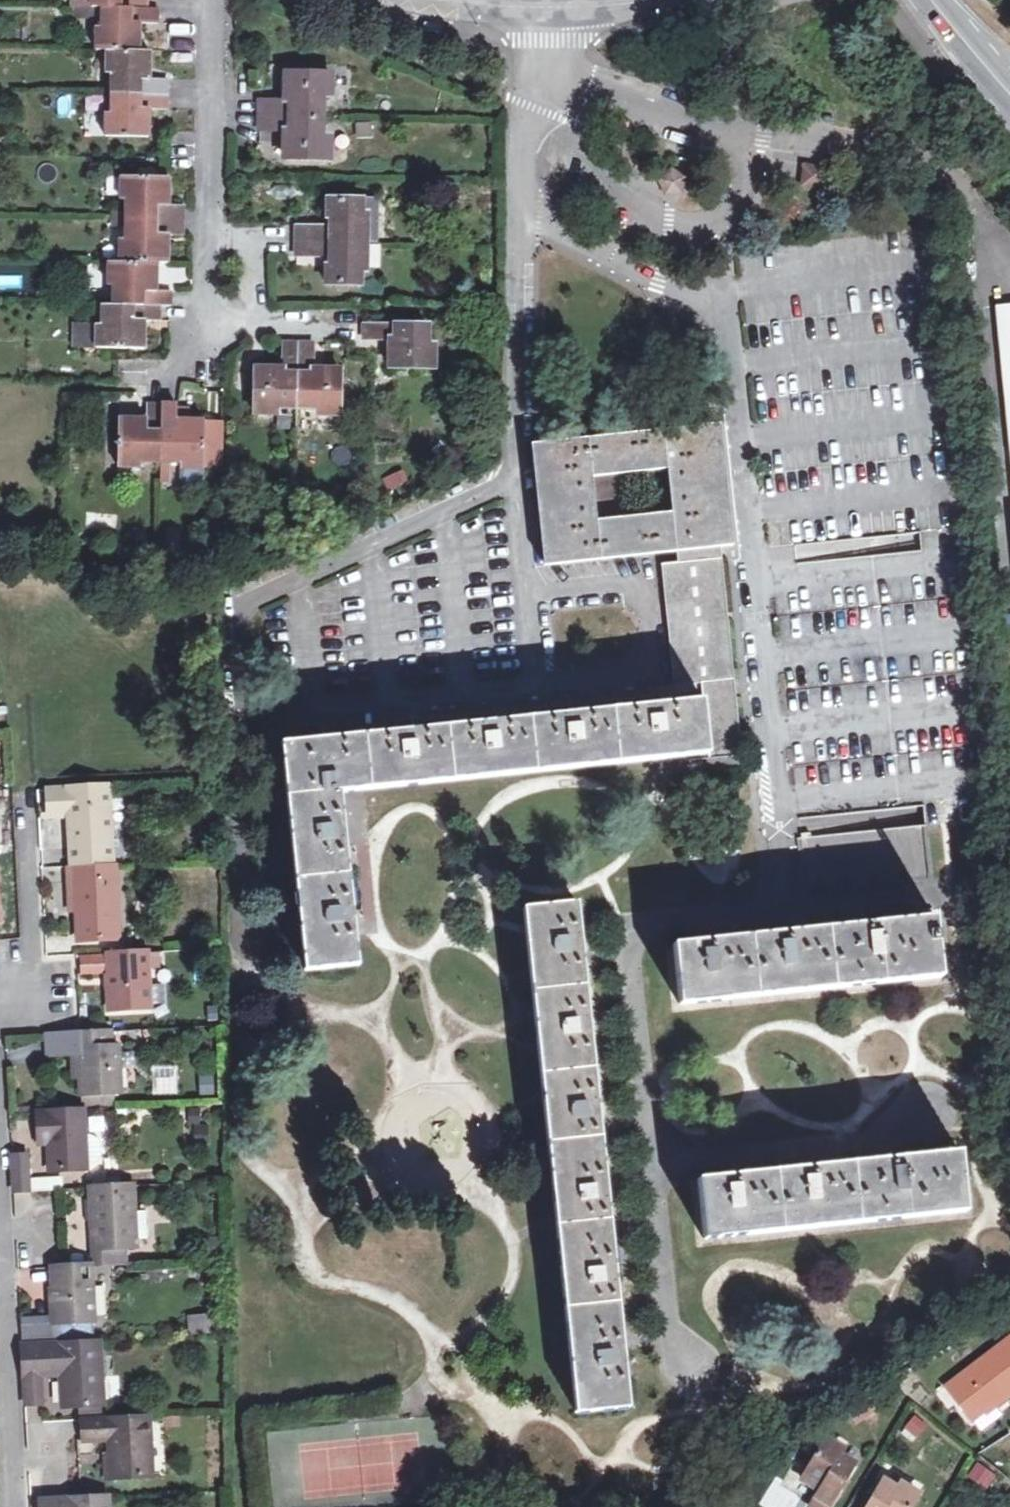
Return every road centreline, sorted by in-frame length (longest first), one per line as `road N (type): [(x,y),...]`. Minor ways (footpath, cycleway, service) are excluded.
road 1 (residential): [(212,0),(200,358)]
road 2 (residential): [(0,1217),(14,1506)]
road 3 (unclassified): [(470,0),(615,0)]

